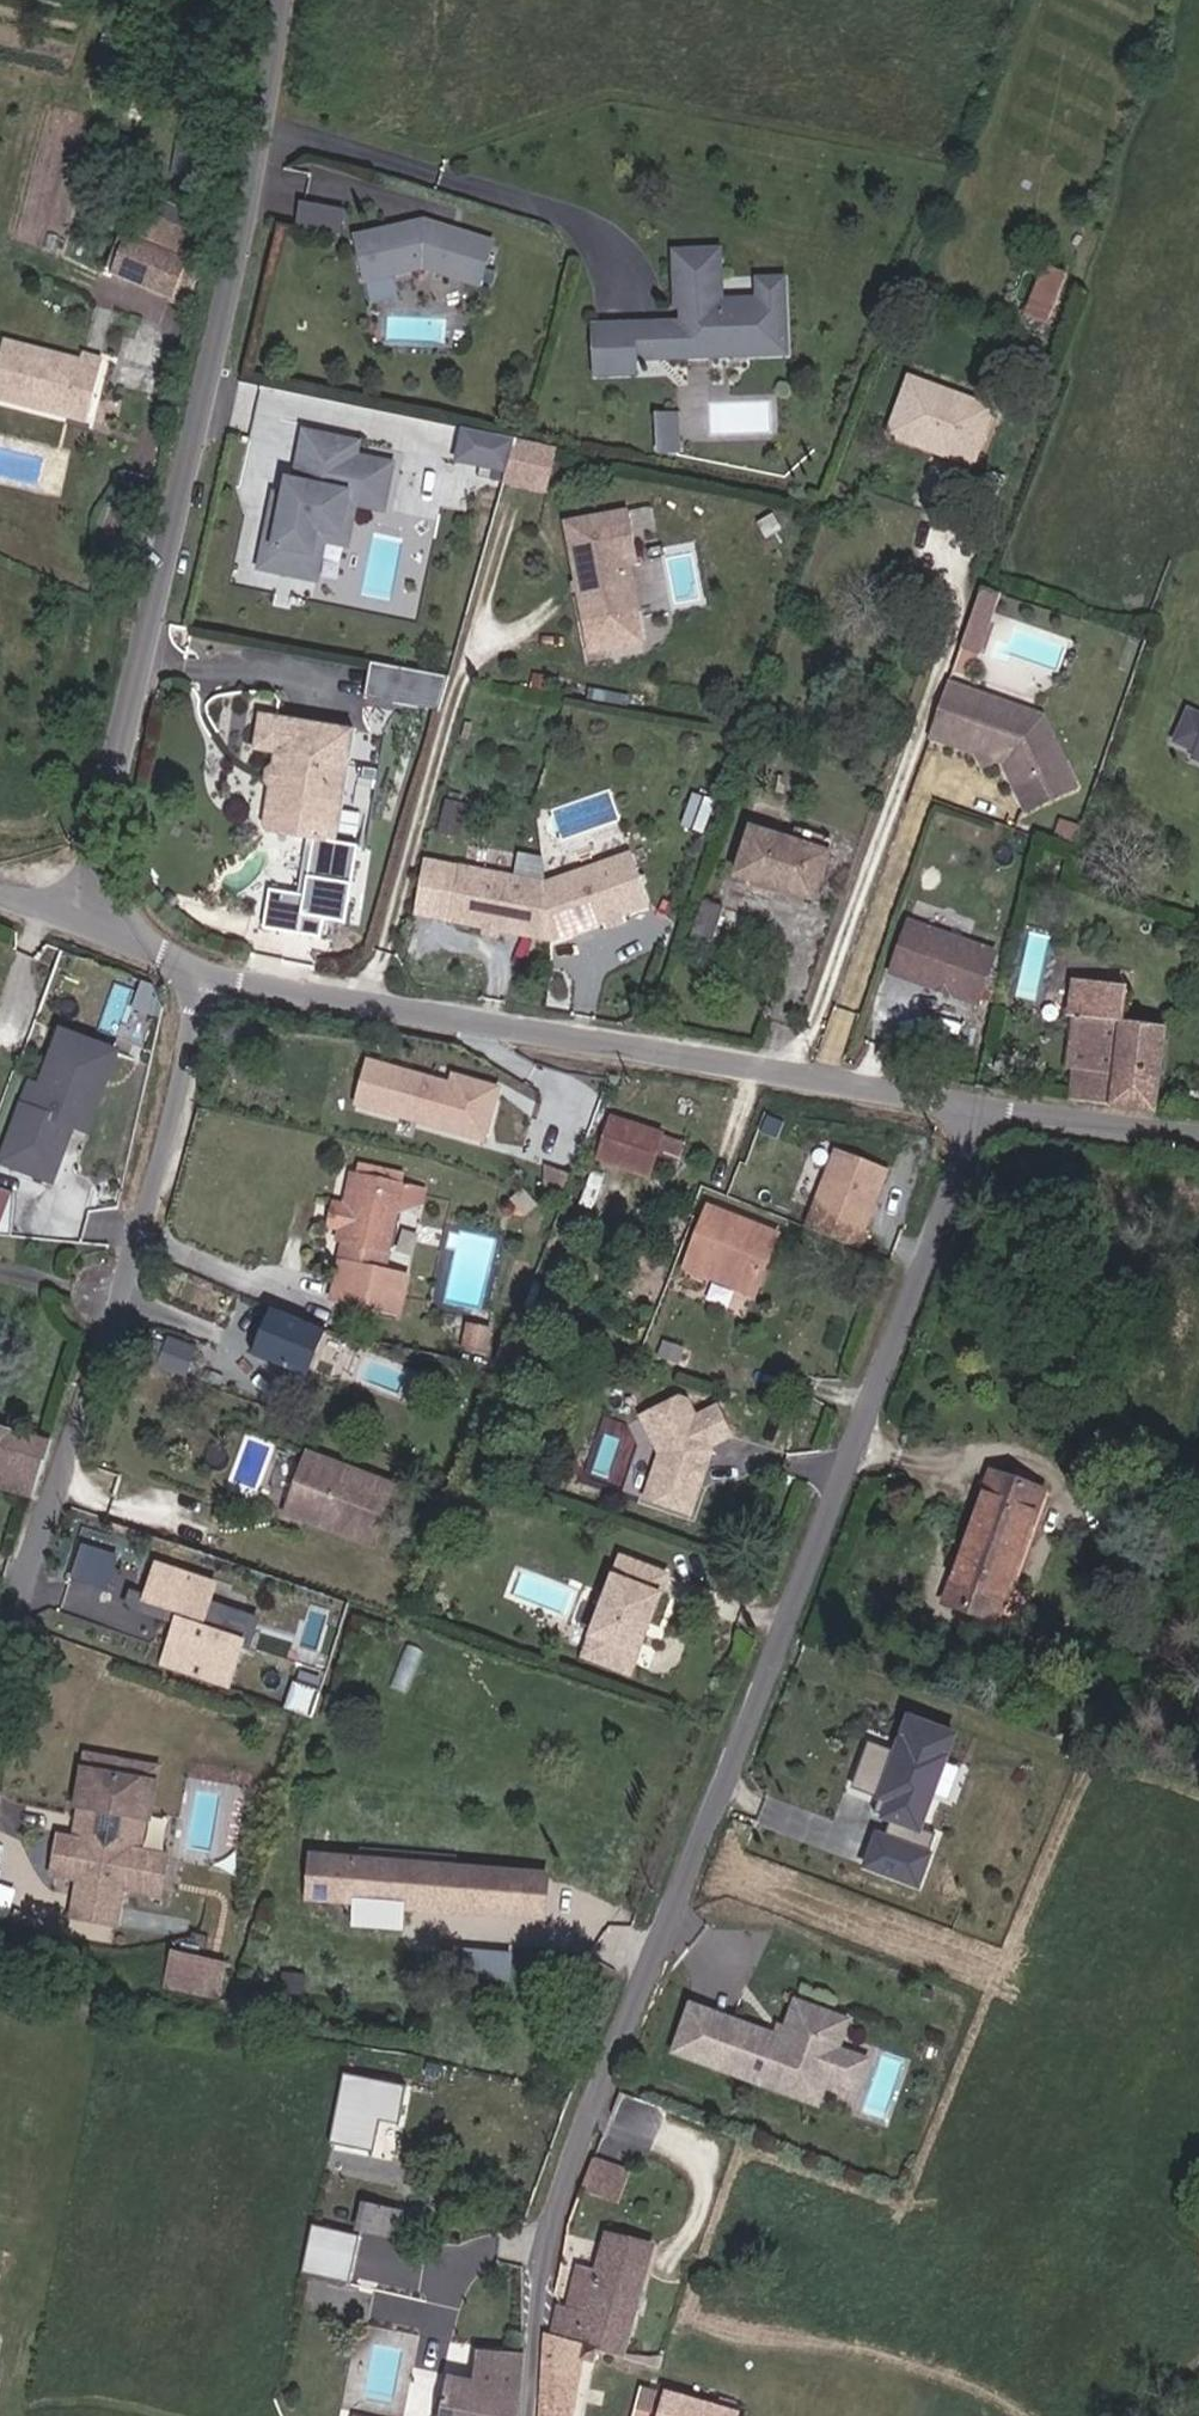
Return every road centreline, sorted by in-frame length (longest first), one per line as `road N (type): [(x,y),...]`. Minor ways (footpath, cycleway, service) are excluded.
road 1 (residential): [(533,2415),(540,2258),(565,2169),(993,1109)]
road 2 (unclassified): [(274,0),(246,164),(110,770),(102,937)]
road 3 (tertiary): [(993,1109),(209,974)]
road 4 (unclassified): [(209,974),(132,1276),(0,1666)]
road 5 (tertiary): [(1198,1142),(993,1109)]

